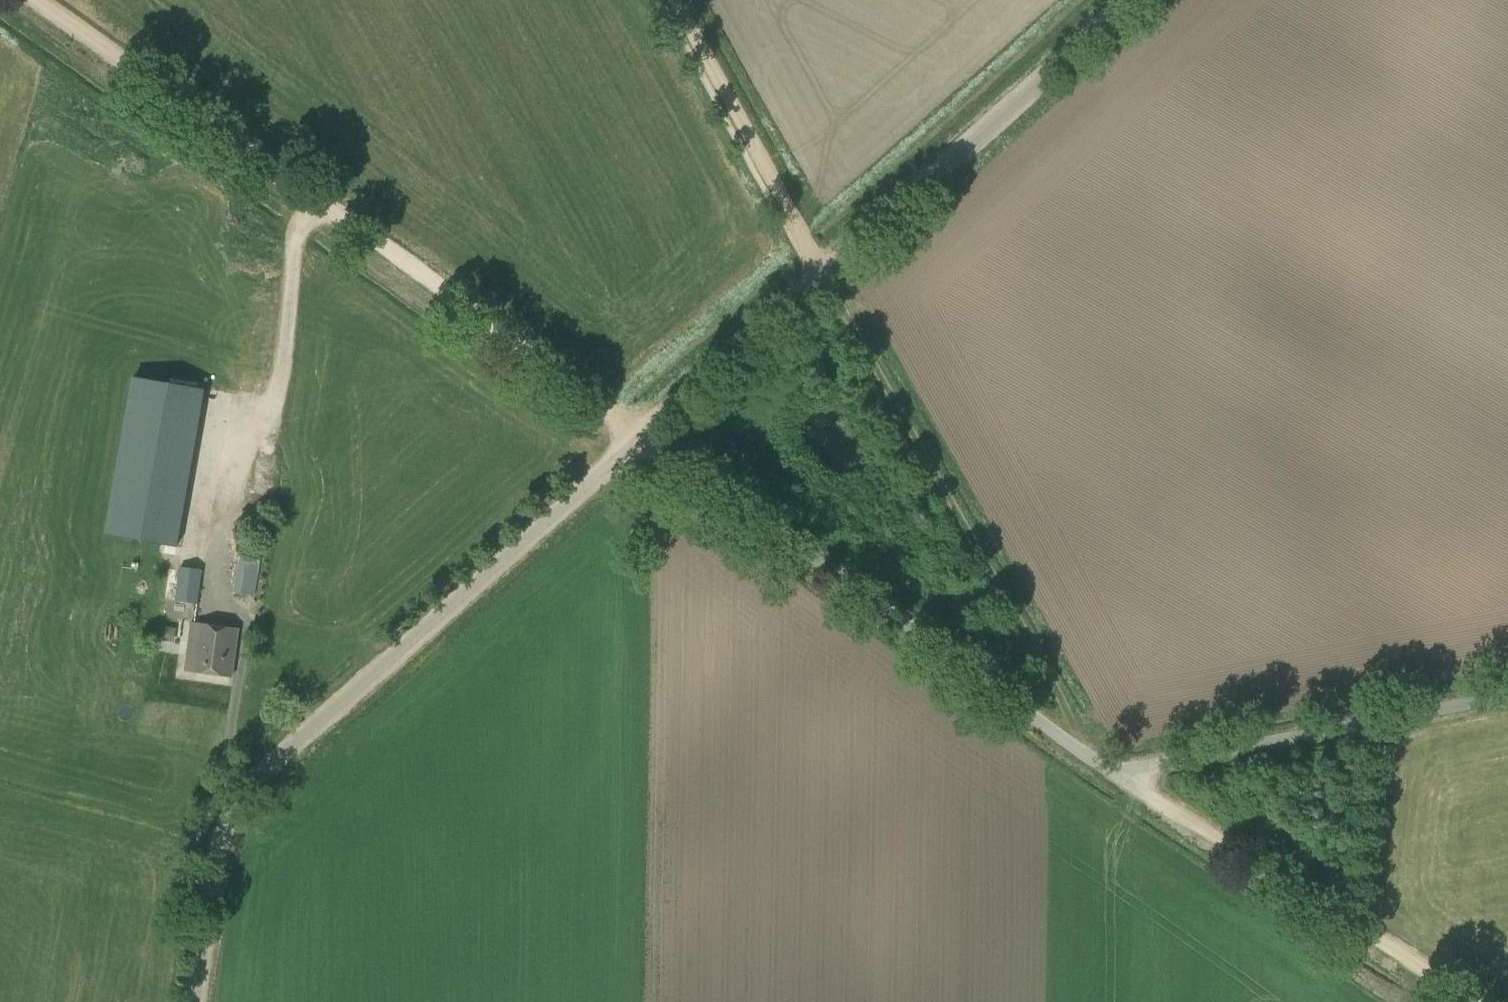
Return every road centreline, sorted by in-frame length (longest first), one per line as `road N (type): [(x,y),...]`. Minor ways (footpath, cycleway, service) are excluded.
road 1 (unclassified): [(639,435),(1118,773),(1507,693)]
road 2 (unclassified): [(196,1001),(228,803),(639,435)]
road 3 (track): [(639,435),(44,0)]
road 4 (unclassified): [(639,435),(820,285),(1128,0)]
road 5 (track): [(1090,756),(1056,677),(826,279)]
road 6 (track): [(1118,773),(1482,1001)]
road 7 (track): [(674,0),(826,279)]

